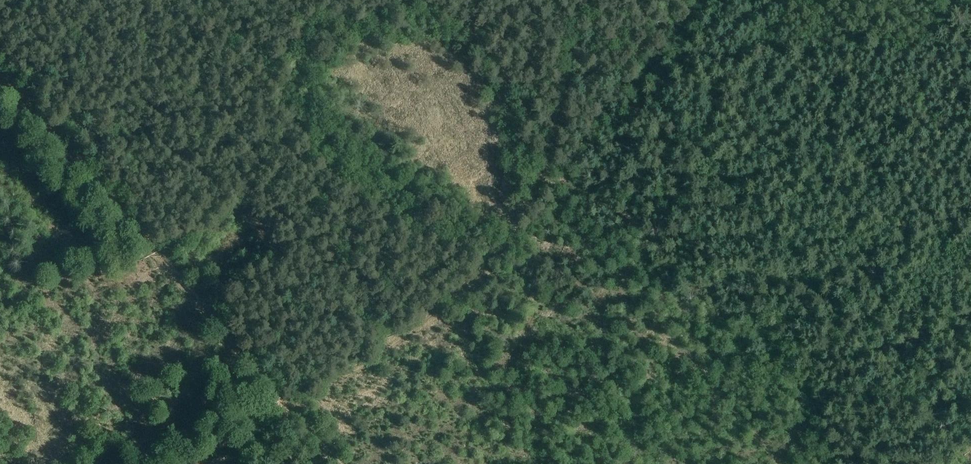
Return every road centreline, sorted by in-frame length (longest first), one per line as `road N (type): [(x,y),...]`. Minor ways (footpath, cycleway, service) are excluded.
road 1 (track): [(582,0),(532,212),(448,302),(294,412)]
road 2 (track): [(0,73),(294,412)]

